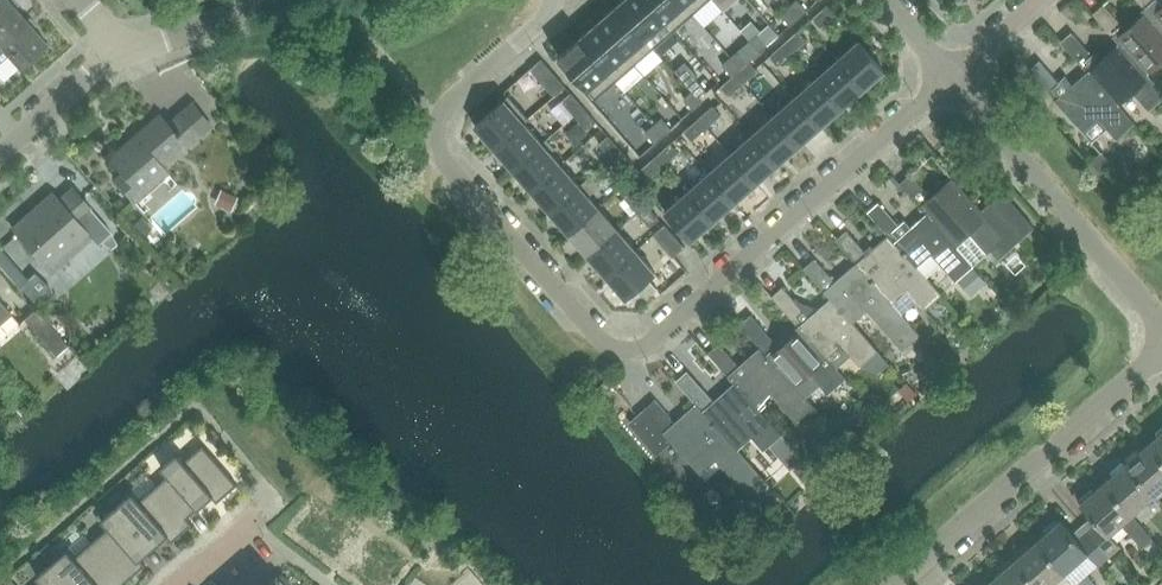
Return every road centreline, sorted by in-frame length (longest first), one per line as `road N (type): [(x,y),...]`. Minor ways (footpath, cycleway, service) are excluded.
road 1 (residential): [(550,0),(445,110),(438,147),(603,344),(617,351),(666,338),(954,81)]
road 2 (residential): [(901,584),(1161,362)]
road 3 (residential): [(1161,324),(954,81)]
road 4 (residential): [(114,69),(291,0)]
road 5 (residential): [(0,167),(114,69)]
road 6 (residential): [(954,81),(1045,0)]

